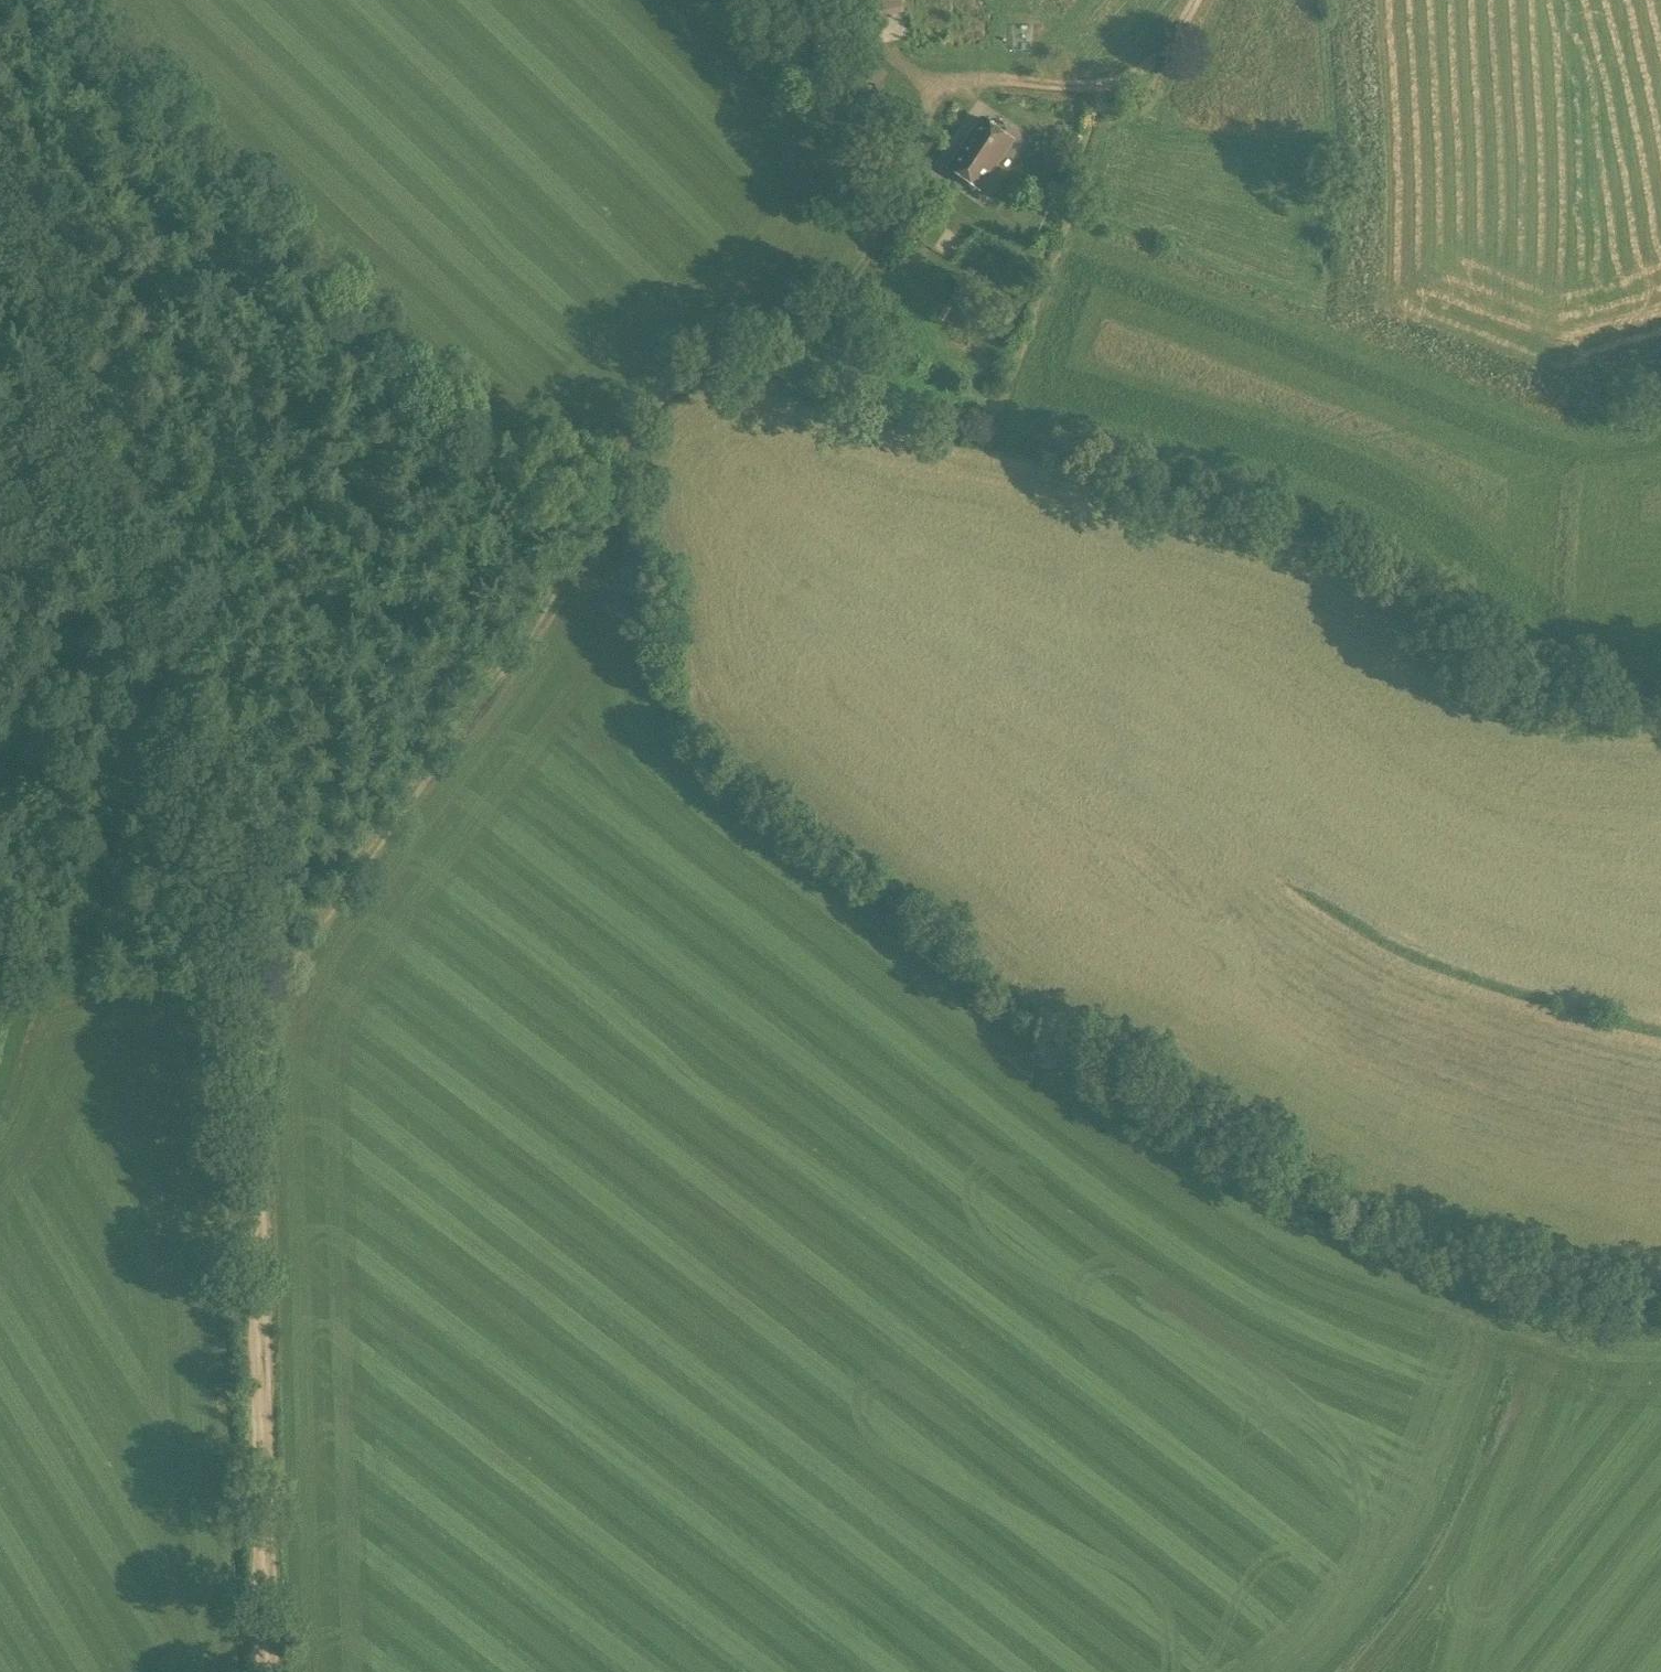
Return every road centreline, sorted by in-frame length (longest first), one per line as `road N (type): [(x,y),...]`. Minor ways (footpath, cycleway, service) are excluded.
road 1 (track): [(267,1671),(245,987),(228,845),(0,202)]
road 2 (track): [(245,987),(36,986),(23,996),(0,1074)]

